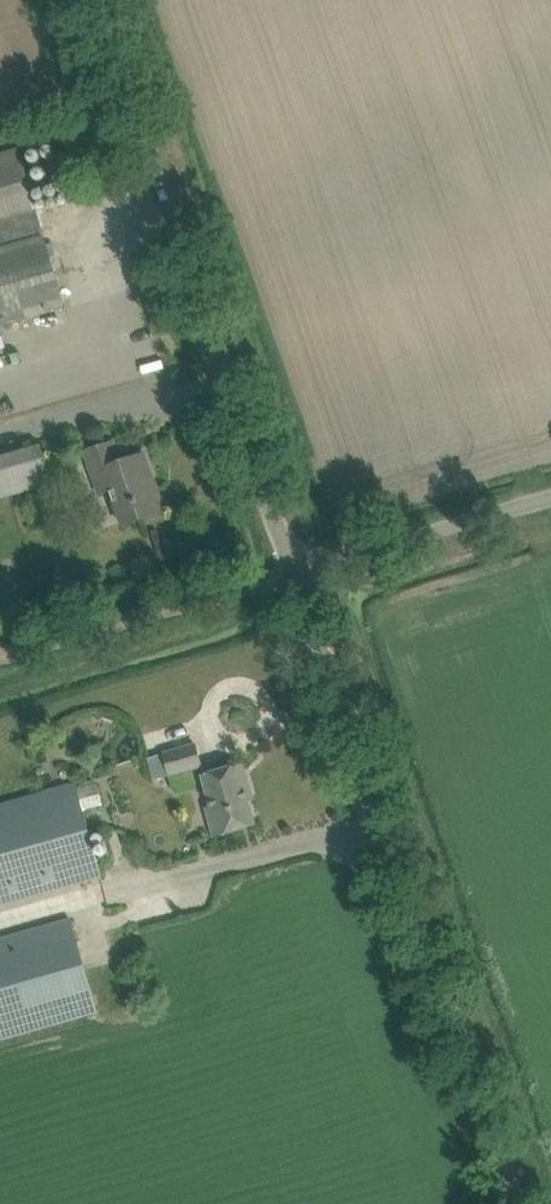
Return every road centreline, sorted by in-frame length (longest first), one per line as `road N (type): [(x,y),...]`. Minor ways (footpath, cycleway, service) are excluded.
road 1 (unclassified): [(509,1203),(289,575)]
road 2 (unclassified): [(289,575),(93,0)]
road 3 (track): [(0,665),(289,575)]
road 4 (unclassified): [(289,575),(550,503)]

